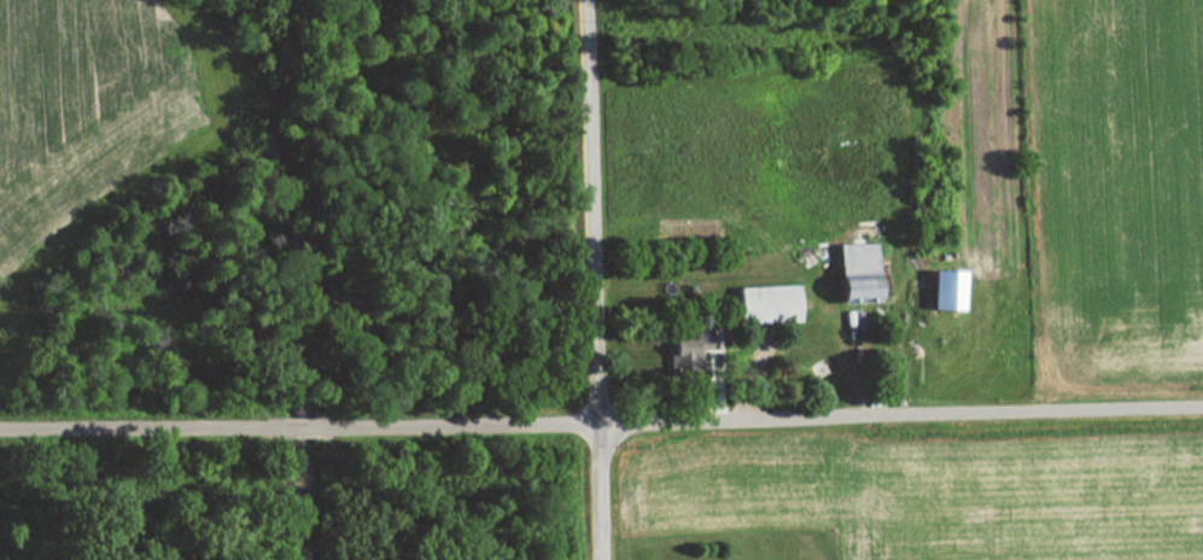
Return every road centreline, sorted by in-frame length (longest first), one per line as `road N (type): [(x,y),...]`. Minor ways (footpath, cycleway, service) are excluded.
road 1 (residential): [(0,431),(296,432),(1202,410)]
road 2 (residential): [(604,559),(587,0)]

